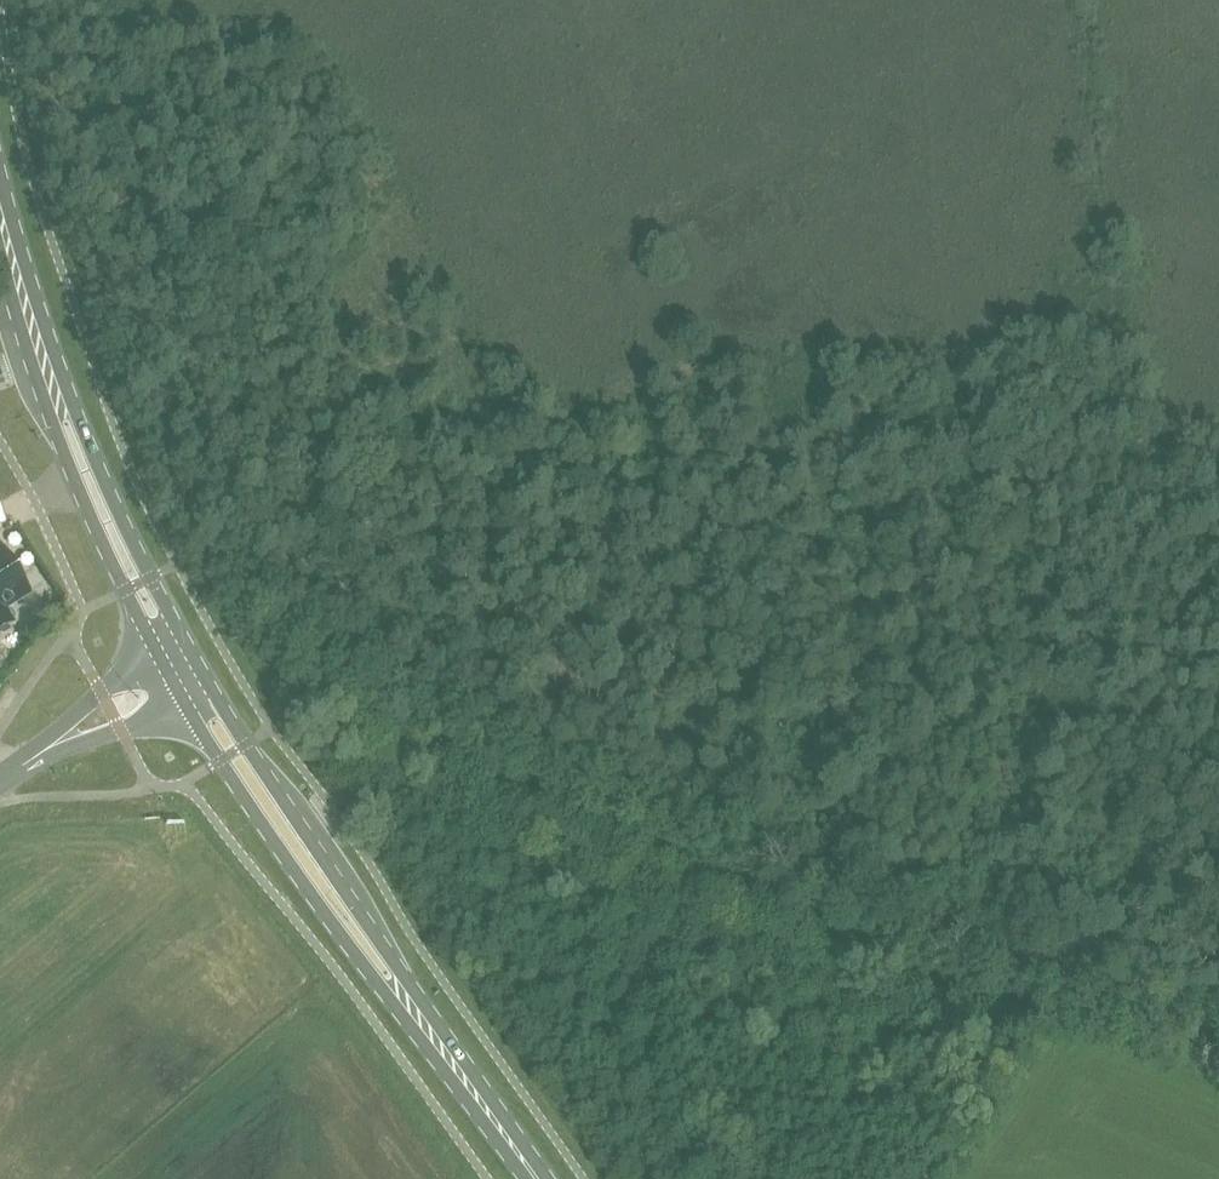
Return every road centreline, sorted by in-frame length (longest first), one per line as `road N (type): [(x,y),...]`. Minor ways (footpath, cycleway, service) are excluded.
road 1 (secondary): [(536,1178),(334,900),(188,673)]
road 2 (secondary): [(188,673),(60,395),(0,193)]
road 3 (tertiary): [(0,783),(188,673)]

